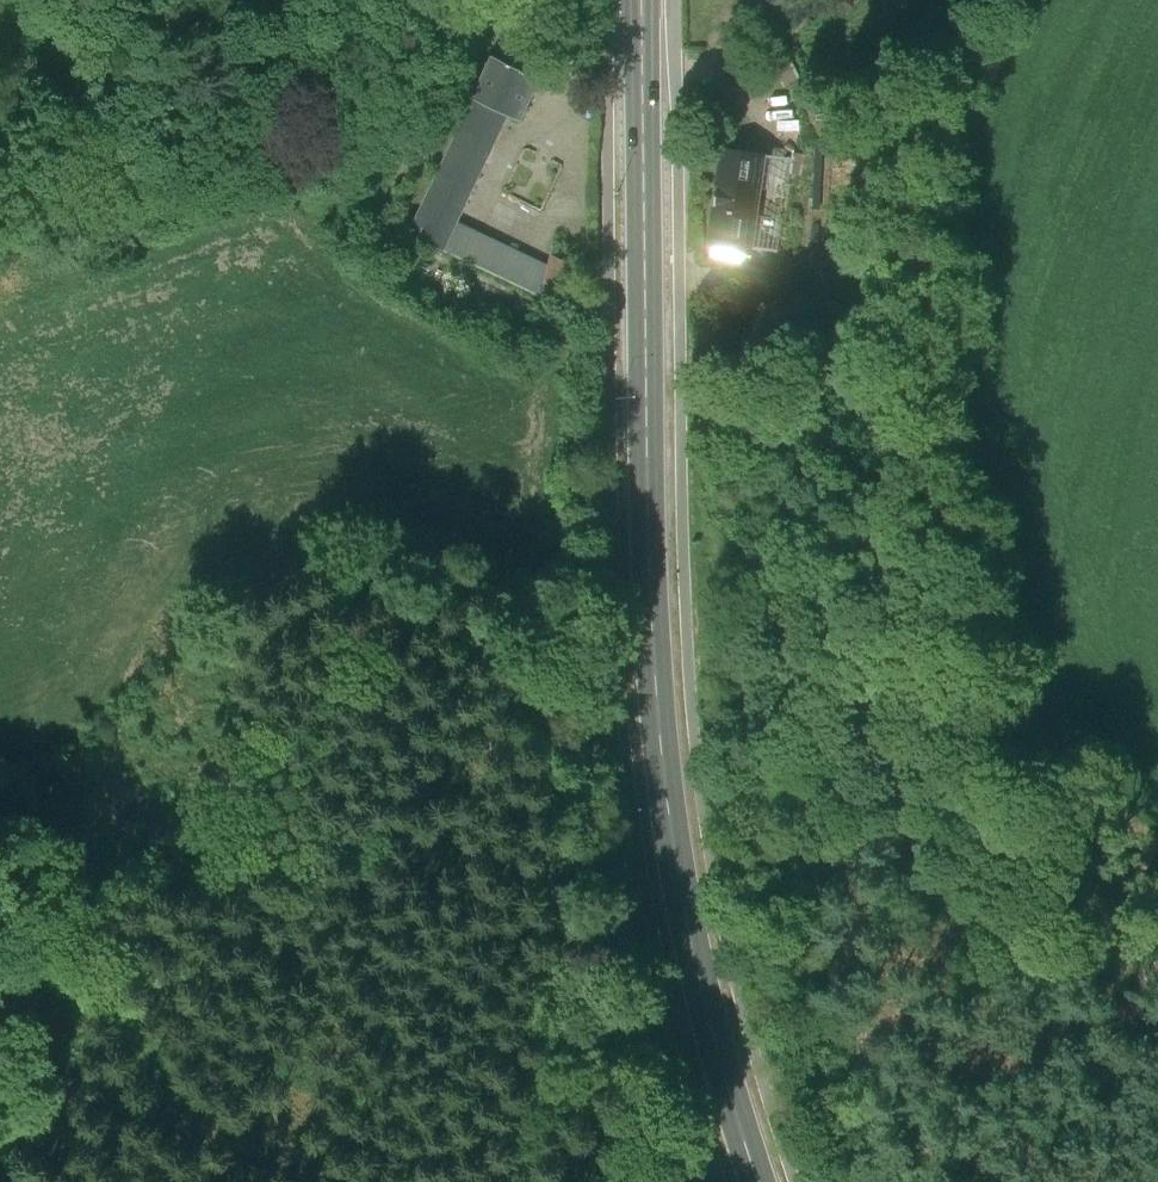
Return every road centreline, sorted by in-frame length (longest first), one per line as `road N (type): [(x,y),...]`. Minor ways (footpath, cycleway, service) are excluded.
road 1 (primary): [(755,1181),(684,915),(653,689),(642,0)]
road 2 (track): [(807,10),(807,47),(862,81),(897,71),(994,0)]
road 3 (track): [(817,0),(744,66),(643,63)]

